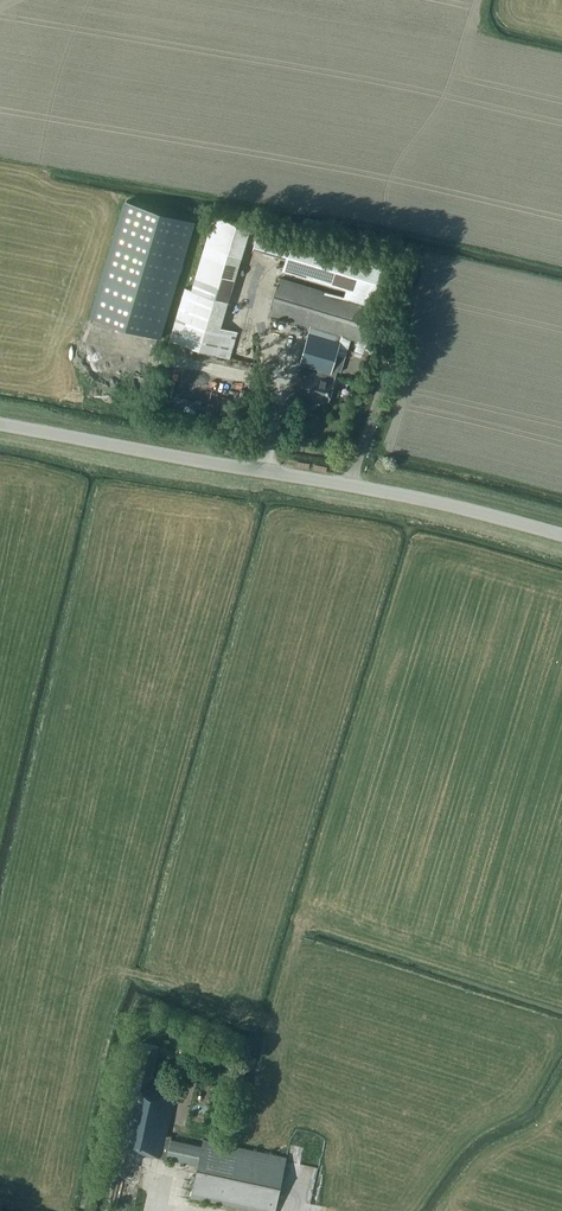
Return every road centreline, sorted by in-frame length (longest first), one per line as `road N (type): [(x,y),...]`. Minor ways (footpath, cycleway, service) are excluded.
road 1 (tertiary): [(561,534),(373,489),(0,424)]

